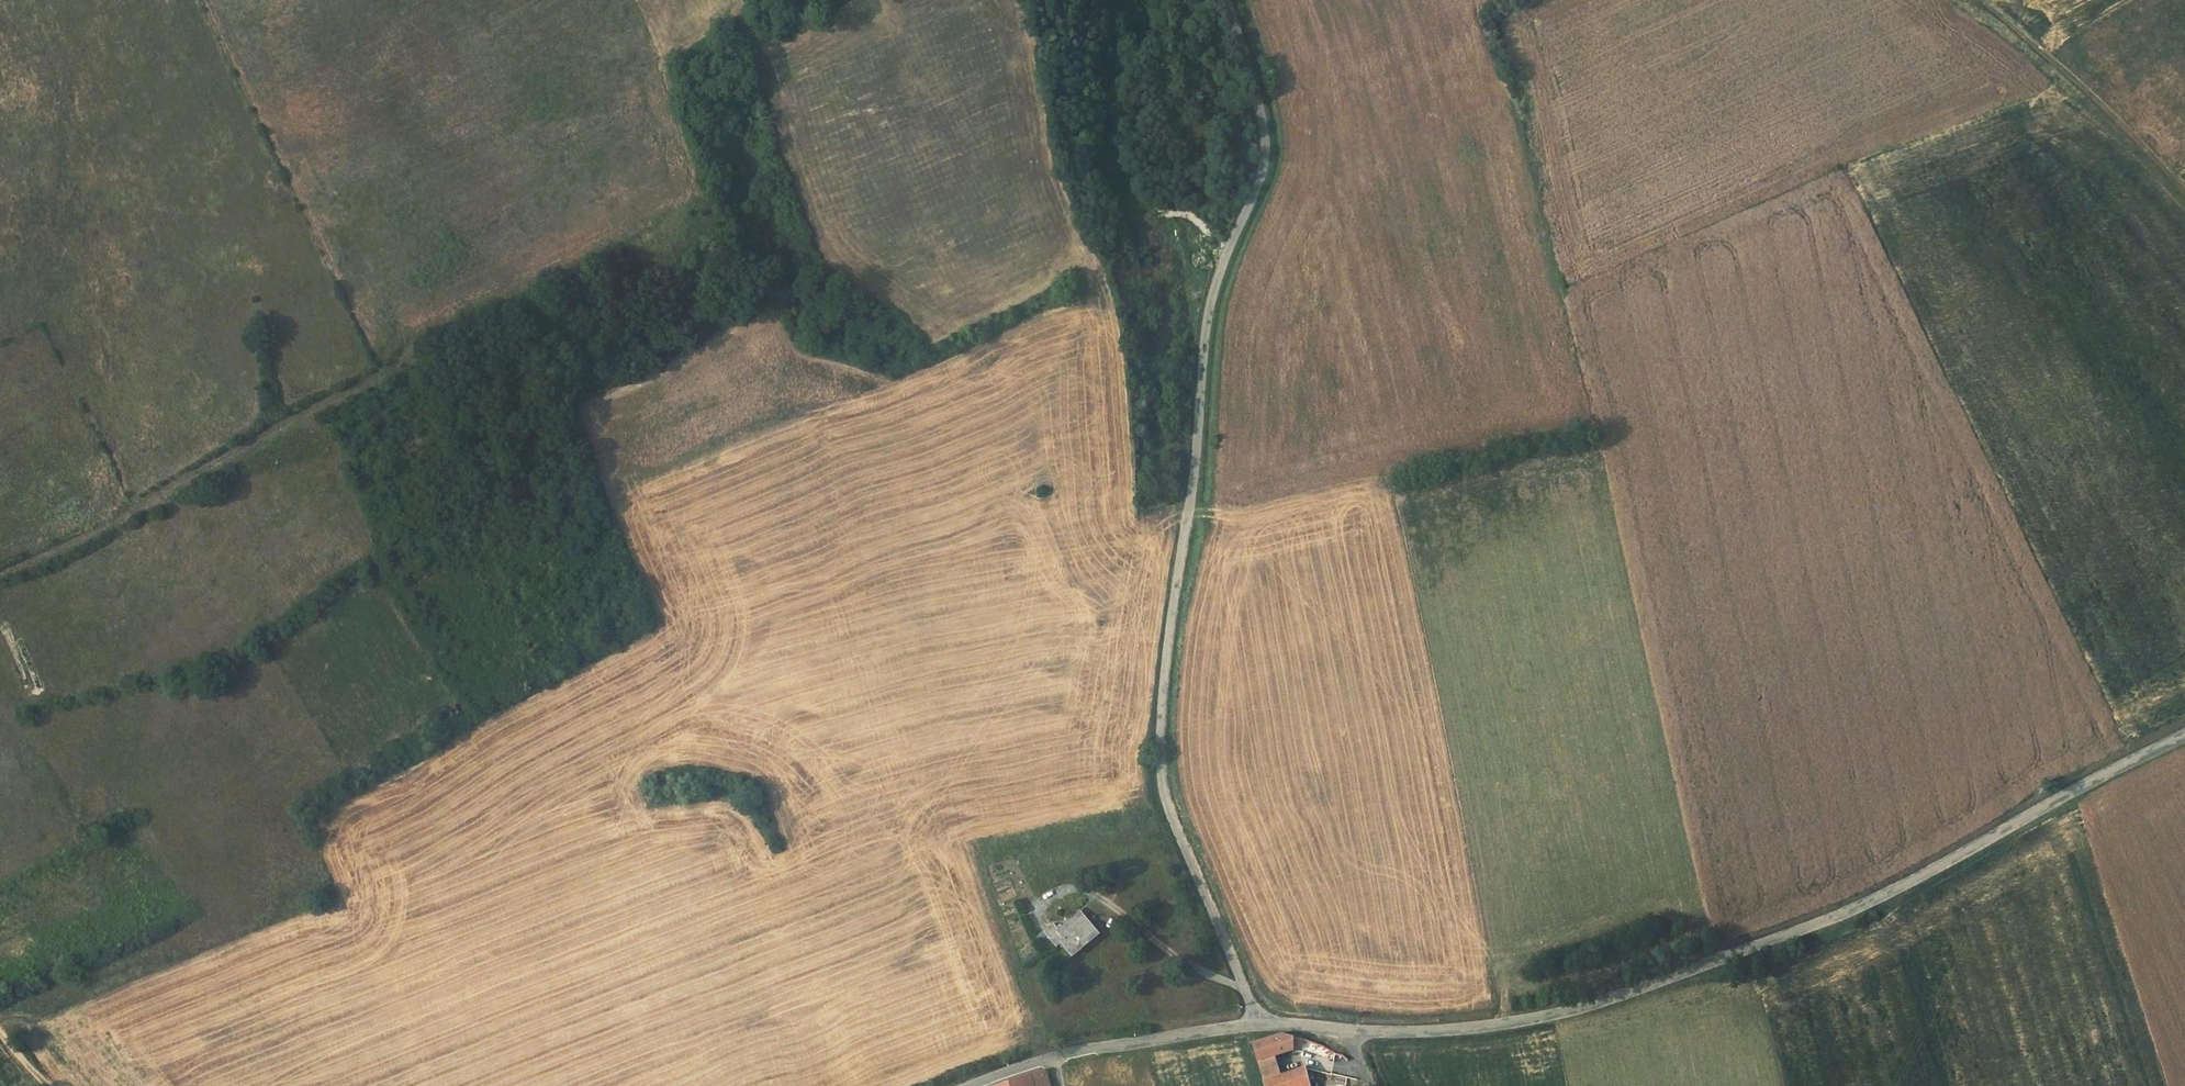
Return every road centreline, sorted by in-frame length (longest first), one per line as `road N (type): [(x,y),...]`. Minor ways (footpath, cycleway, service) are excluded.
road 1 (residential): [(1223,0),(1261,120),(1263,157),(1208,309),(1161,661),(1156,763),(1164,806),(1258,1025)]
road 2 (unclassified): [(1258,1025),(1448,1031),(1634,992),(1832,918),(2184,737)]
road 3 (unclassified): [(977,1085),(1094,1047),(1258,1025)]
road 4 (track): [(2184,193),(1983,0)]

